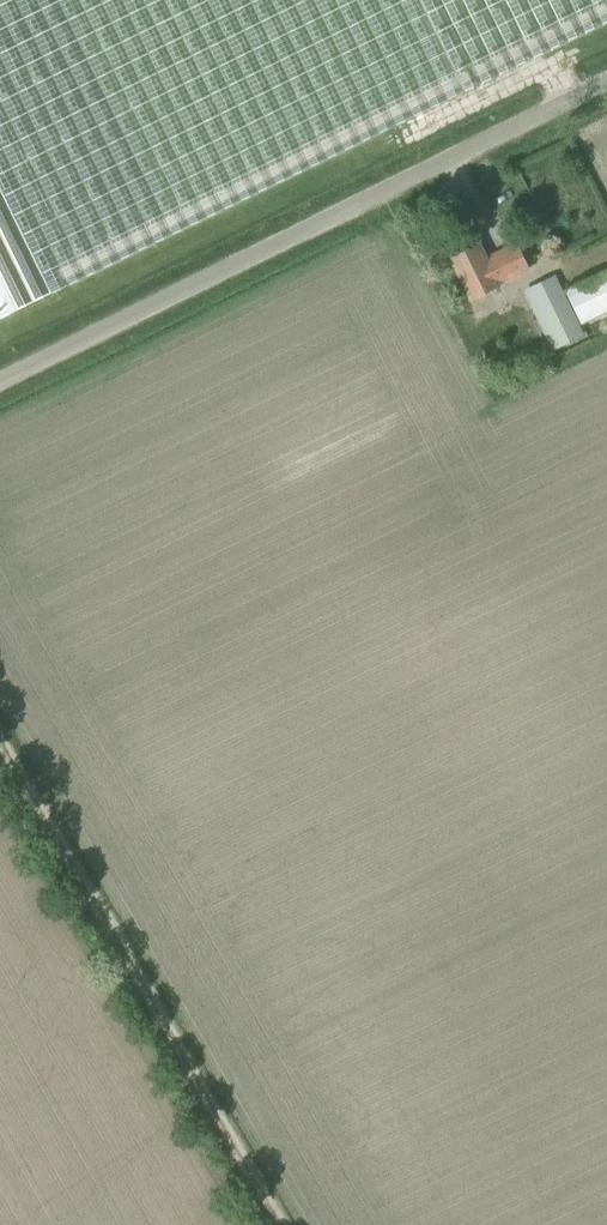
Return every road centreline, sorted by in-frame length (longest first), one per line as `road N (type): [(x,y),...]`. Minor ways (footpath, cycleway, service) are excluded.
road 1 (unclassified): [(0,375),(606,79)]
road 2 (track): [(0,749),(274,1224)]

